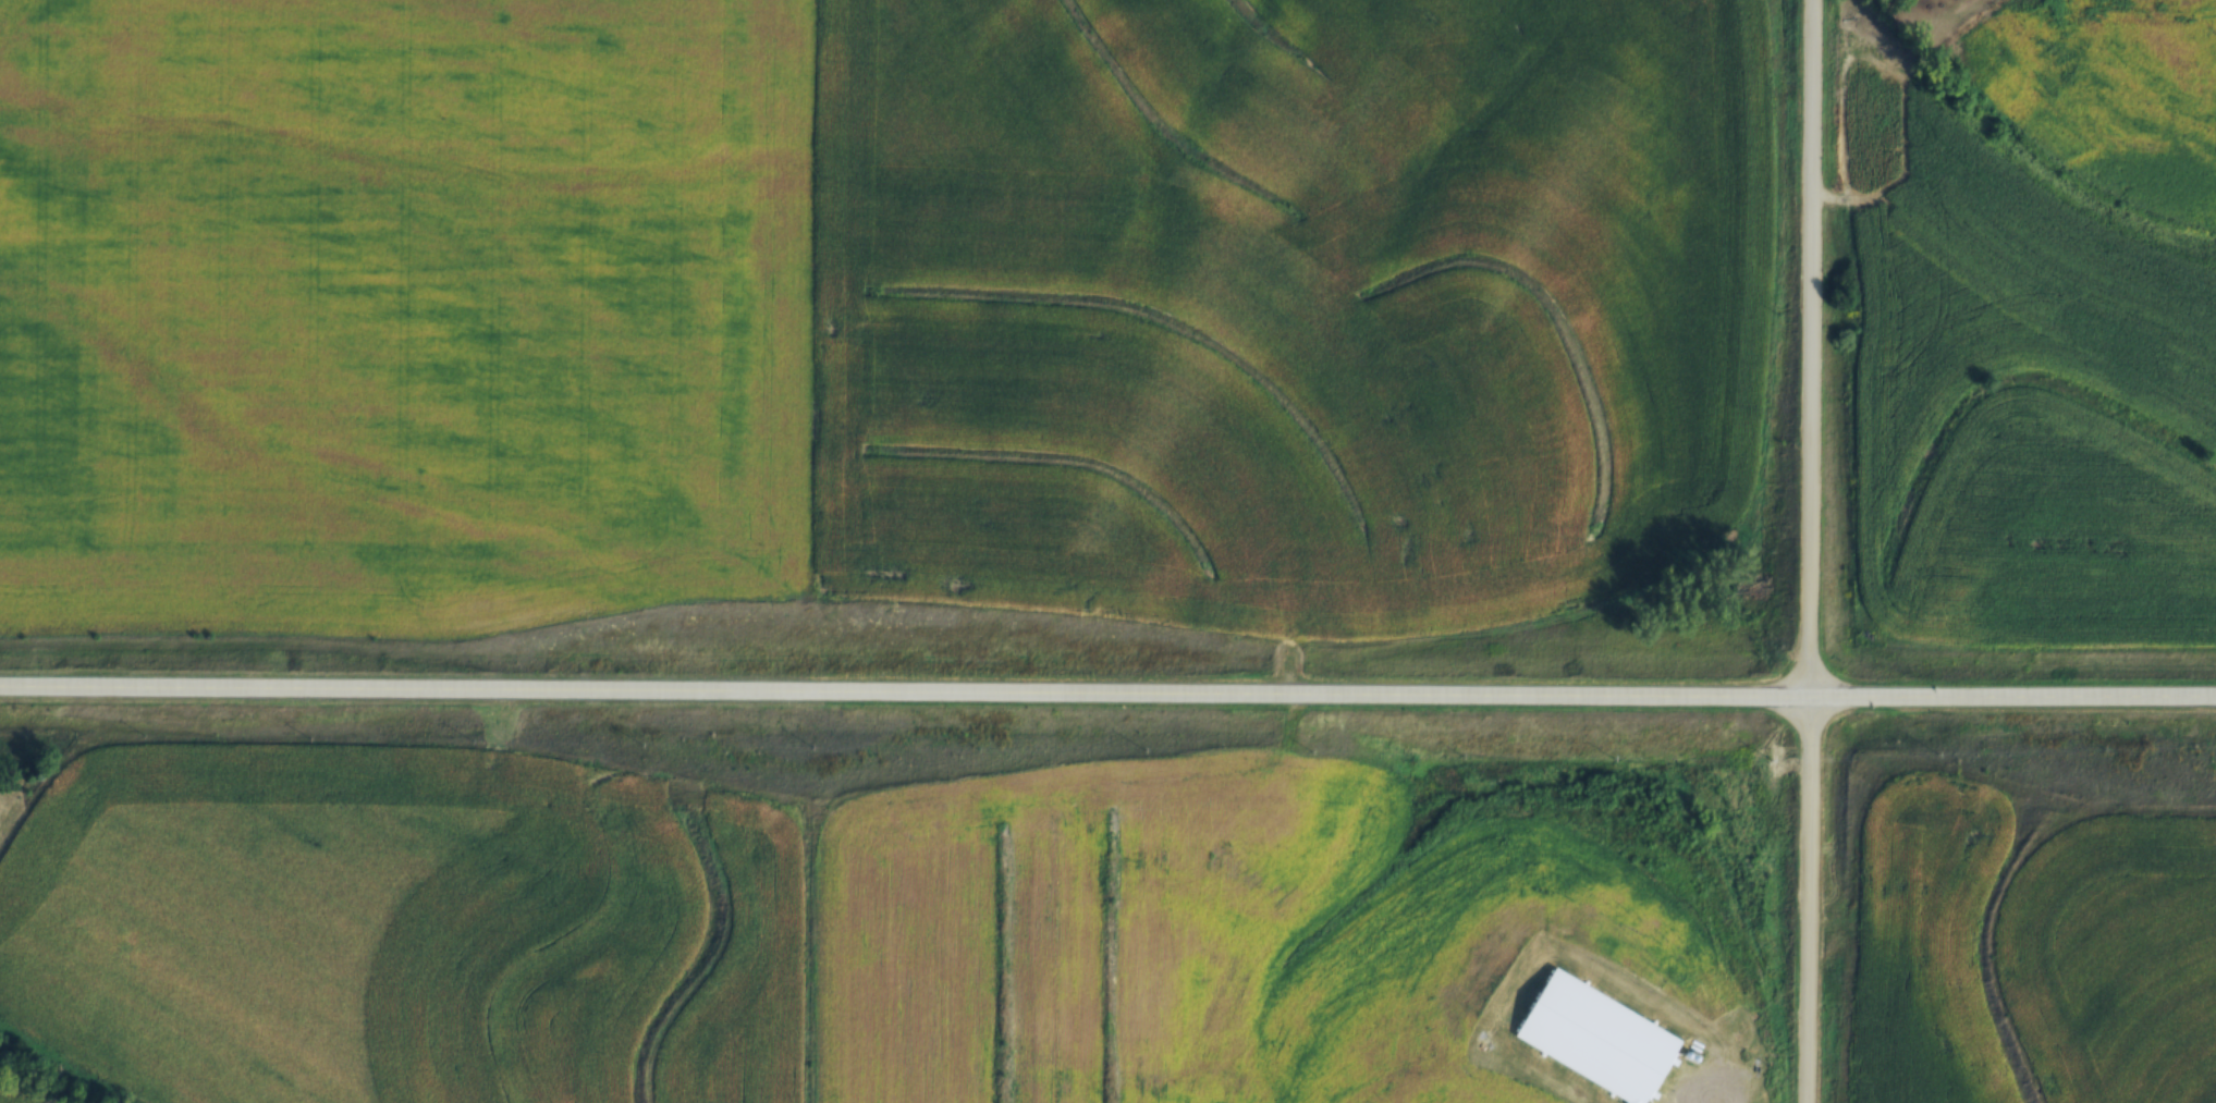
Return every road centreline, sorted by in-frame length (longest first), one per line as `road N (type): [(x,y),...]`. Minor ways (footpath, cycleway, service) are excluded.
road 1 (secondary): [(0,685),(2215,700)]
road 2 (residential): [(1809,1102),(1814,0)]

